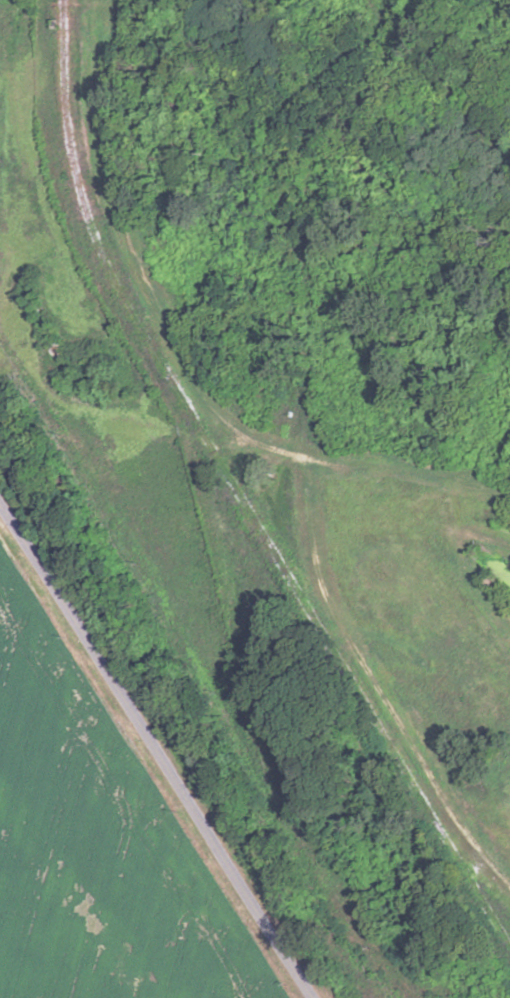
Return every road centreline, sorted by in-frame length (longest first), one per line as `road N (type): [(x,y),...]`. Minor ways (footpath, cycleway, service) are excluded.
road 1 (residential): [(0,515),(310,997)]
road 2 (residential): [(178,0),(509,232)]

